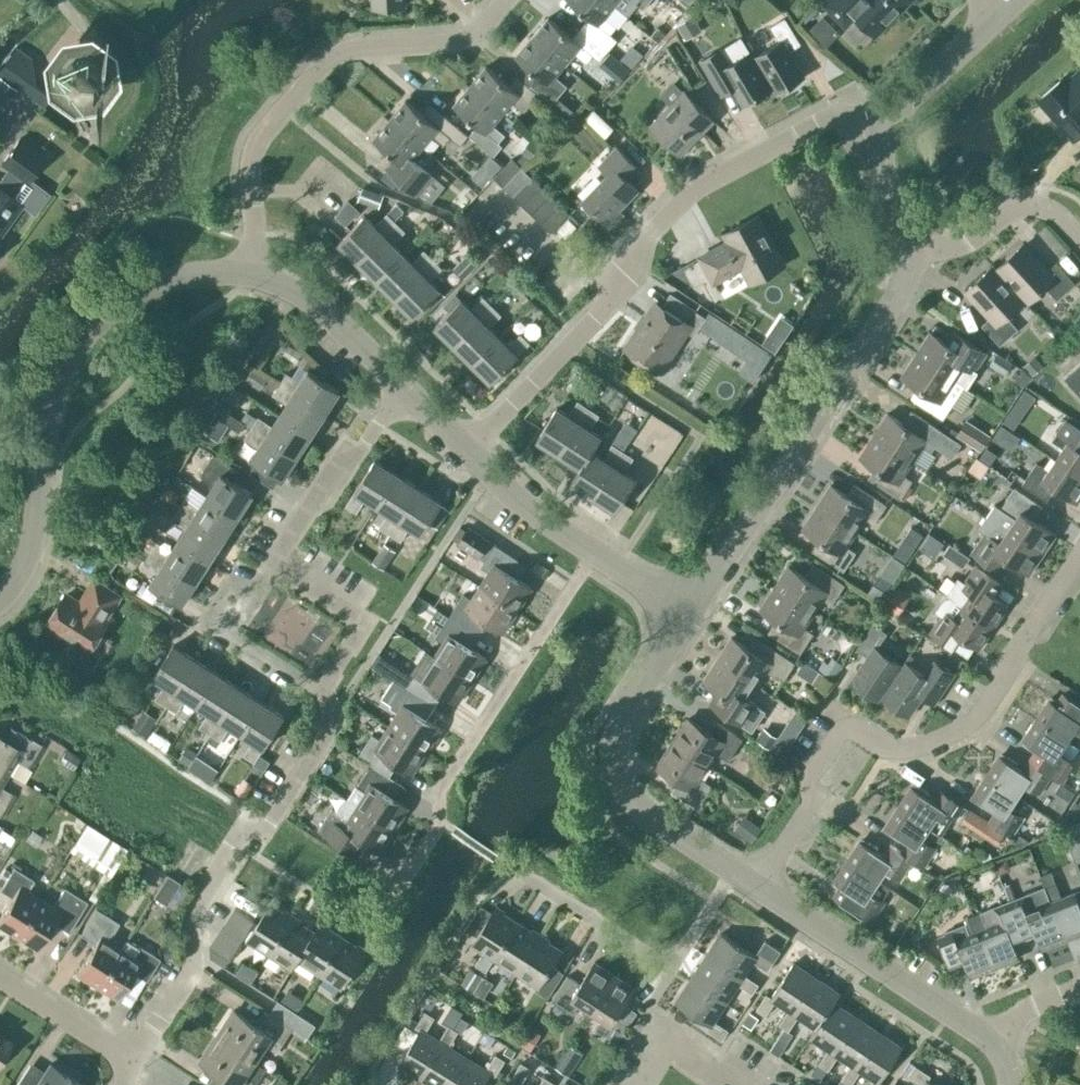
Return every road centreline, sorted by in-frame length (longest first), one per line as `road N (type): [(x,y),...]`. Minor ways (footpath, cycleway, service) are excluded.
road 1 (residential): [(756,888),(807,812),(812,775),(838,734),(861,729),(907,750),(970,724),(1079,556)]
road 2 (residential): [(0,598),(33,541),(53,392),(88,331),(123,300),(171,279),(259,276)]
road 3 (residential): [(259,276),(252,153),(320,66),(352,49),(465,37),(504,0)]
road 4 (residential): [(691,611),(902,289),(912,249)]
road 5 (residential): [(134,1058),(186,979),(215,902),(327,730),(333,698)]
road 6 (residential): [(391,899),(442,821),(441,790),(591,555)]
road 7 (residential): [(610,298),(653,230),(703,184),(831,117),(887,125)]
road 8 (residential): [(727,872),(623,803),(612,751),(691,611)]
road 9 (residential): [(515,872),(674,965),(727,872)]
road 10 (residential): [(993,1038),(756,888)]
road 11 (residential): [(333,698),(222,621),(277,543)]
road 12 (residential): [(333,698),(380,634),(277,543)]
road 13 (residential): [(463,449),(610,298)]
road 14 (residential): [(277,543),(403,387)]
road 15 (residential): [(1079,240),(1053,211),(1033,204),(1012,208),(956,248),(912,249)]
road 16 (residential): [(403,387),(309,298),(259,276)]
road 17 (residential): [(591,555),(539,525),(463,449)]
road 18 (residential): [(887,125),(1006,8)]
road 19 (residential): [(0,977),(134,1058)]
road 20 (residential): [(641,1084),(672,1039),(744,1084)]
road 21 (residential): [(610,298),(503,217)]
road 22 (residential): [(912,249),(879,159),(887,125)]

